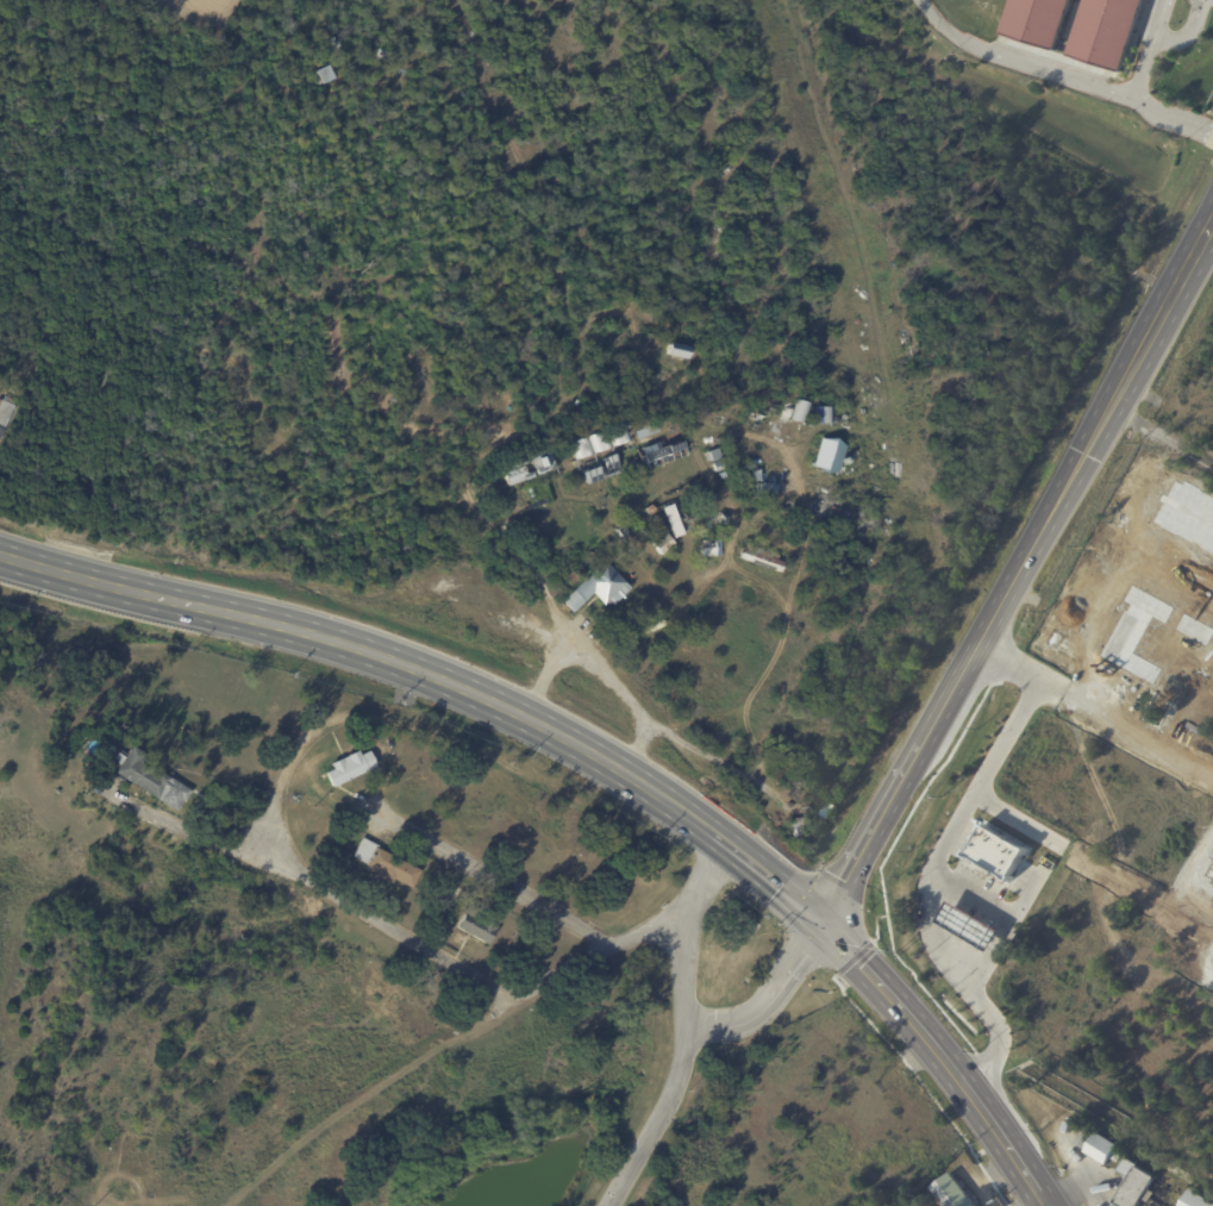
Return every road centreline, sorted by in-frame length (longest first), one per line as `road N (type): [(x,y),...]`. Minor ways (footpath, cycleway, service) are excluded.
road 1 (primary): [(0,555),(427,674),(606,756),(724,835)]
road 2 (secondary): [(1212,220),(901,781)]
road 3 (primary): [(905,1014),(1044,1205)]
road 4 (secondary): [(823,921),(901,781)]
road 5 (primary): [(724,835),(823,921)]
road 6 (primary): [(823,921),(905,1014)]

